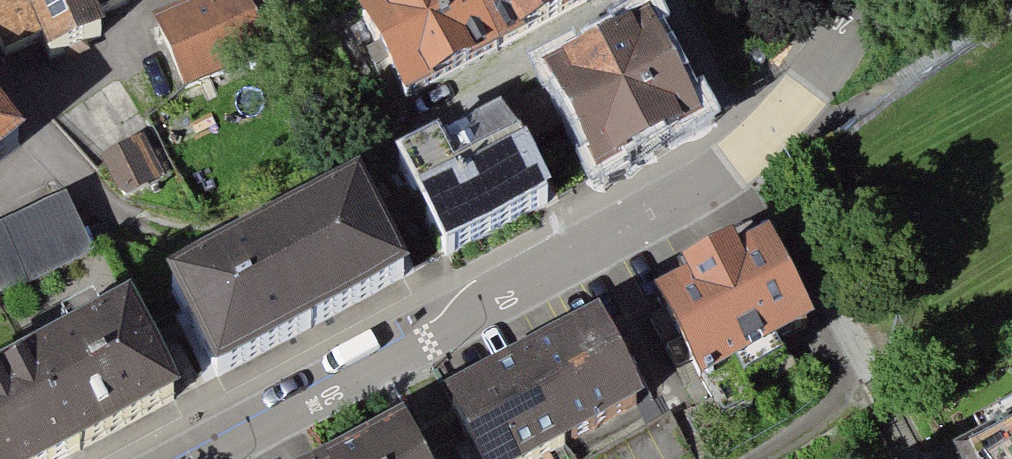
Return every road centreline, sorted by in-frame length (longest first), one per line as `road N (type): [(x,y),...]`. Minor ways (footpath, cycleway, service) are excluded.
road 1 (residential): [(843,0),(745,167),(197,458)]
road 2 (track): [(590,44),(241,225),(169,230),(101,206),(0,83)]

